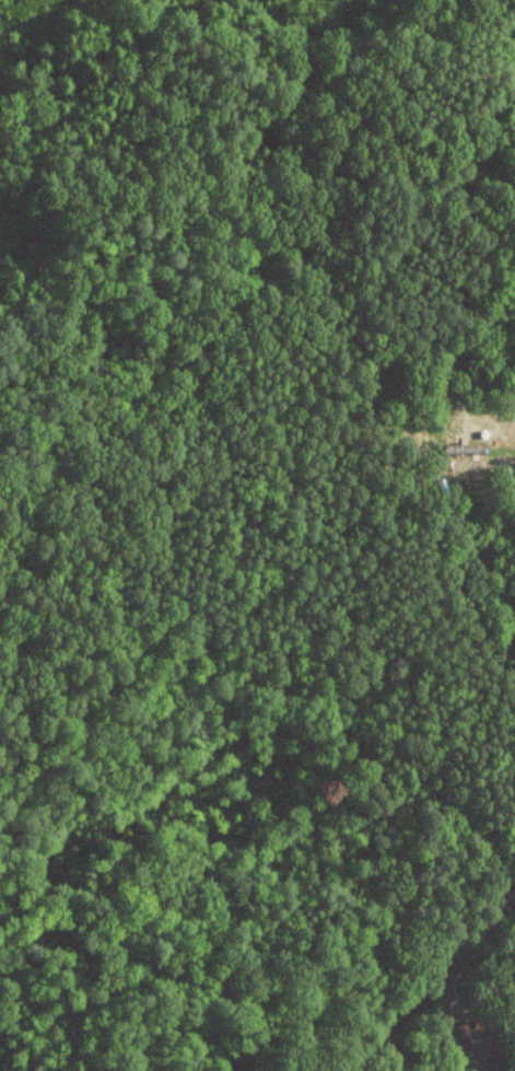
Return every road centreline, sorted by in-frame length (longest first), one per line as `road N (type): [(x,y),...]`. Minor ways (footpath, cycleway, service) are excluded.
road 1 (residential): [(335,1070),(514,889)]

